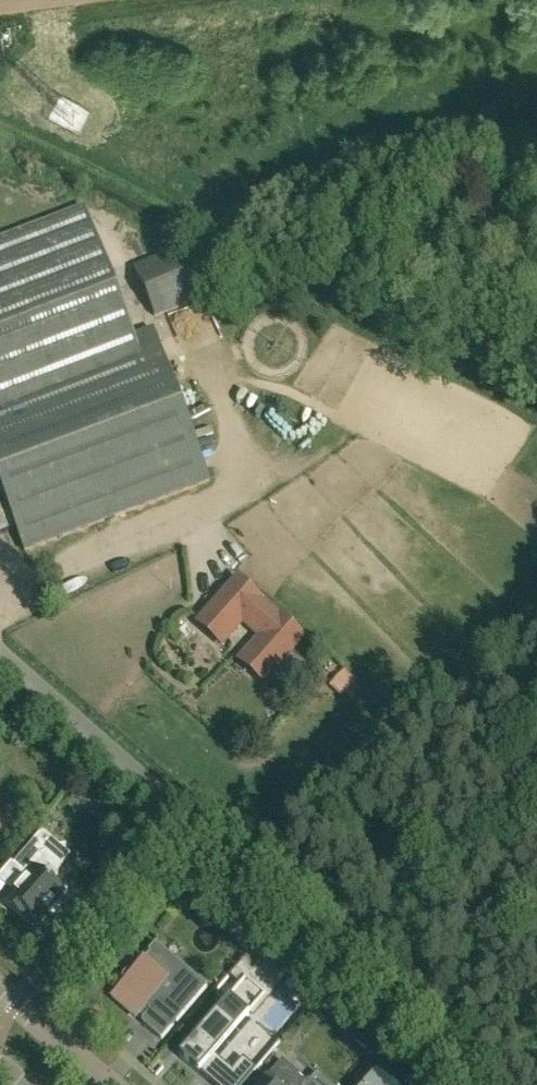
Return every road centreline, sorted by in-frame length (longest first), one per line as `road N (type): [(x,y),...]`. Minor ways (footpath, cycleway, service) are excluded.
road 1 (residential): [(451,1084),(426,1041),(341,953),(0,655)]
road 2 (residential): [(115,1084),(0,985)]

